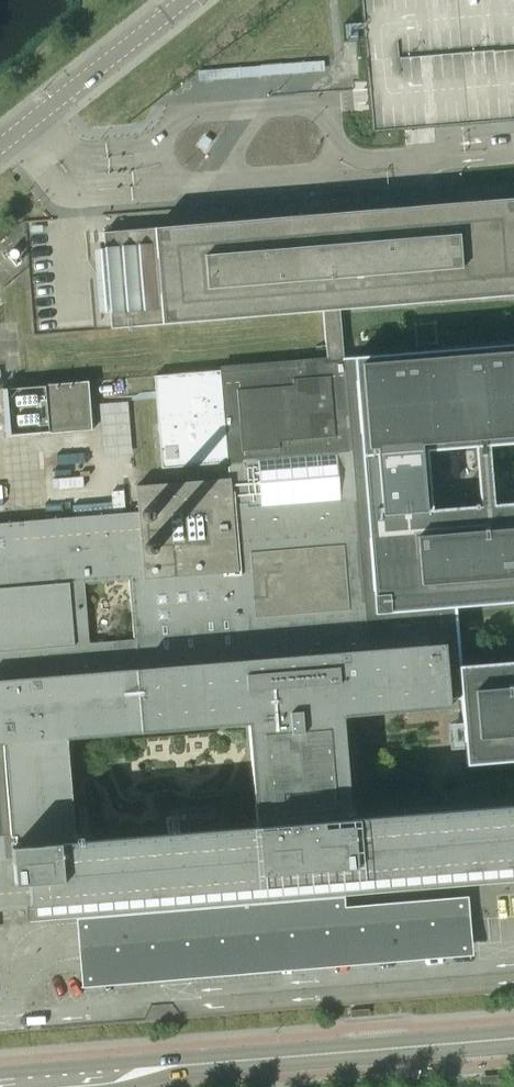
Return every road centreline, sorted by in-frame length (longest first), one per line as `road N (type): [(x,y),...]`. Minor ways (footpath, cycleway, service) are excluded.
road 1 (tertiary): [(0,1086),(513,1038)]
road 2 (unclassified): [(0,145),(182,0)]

